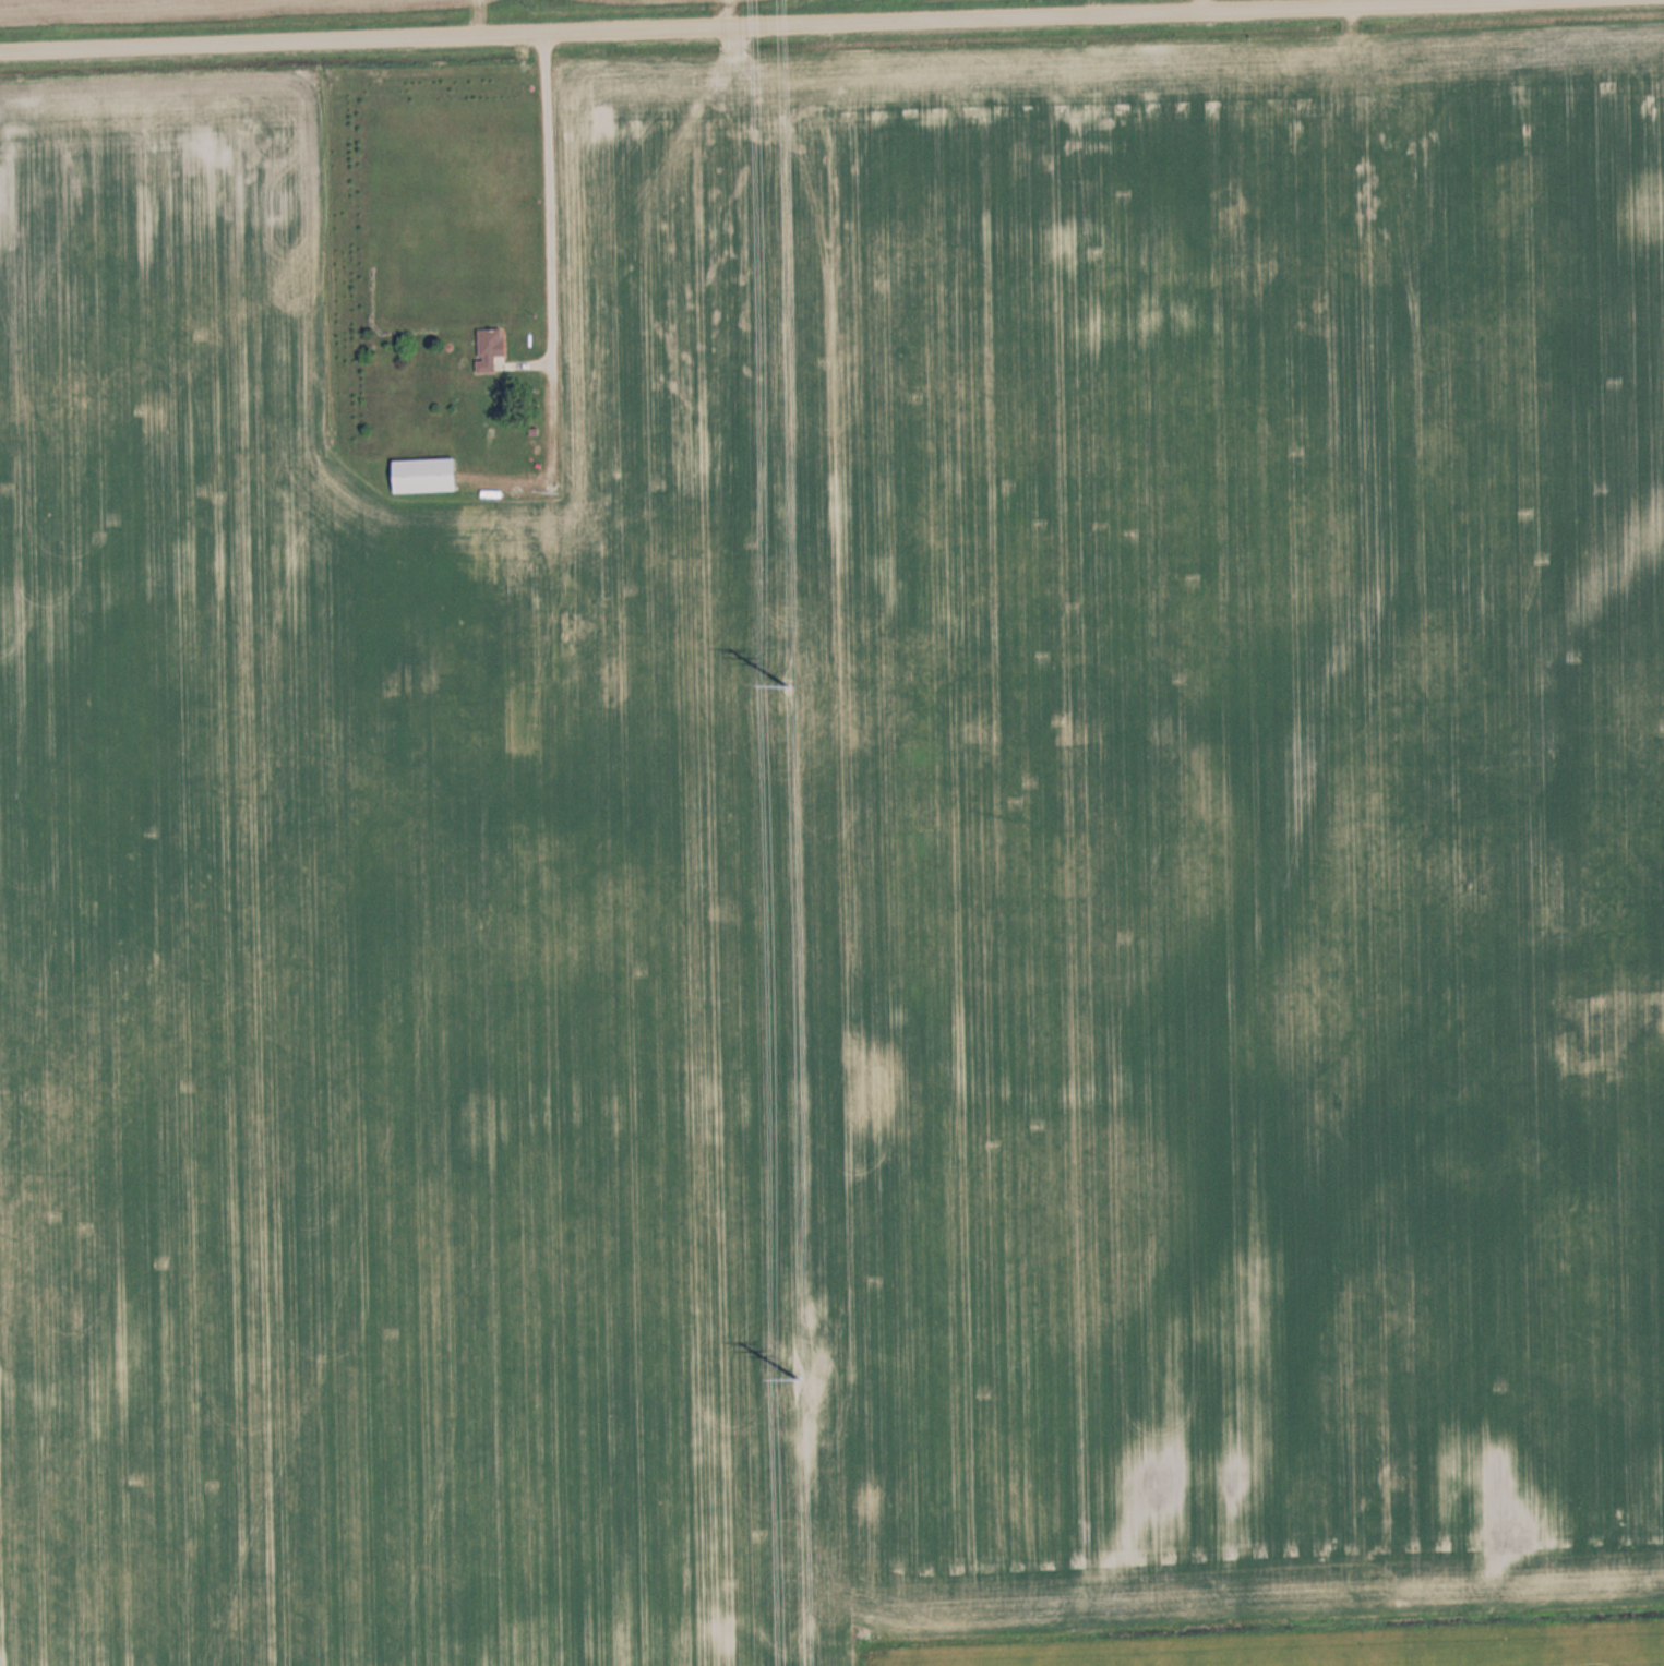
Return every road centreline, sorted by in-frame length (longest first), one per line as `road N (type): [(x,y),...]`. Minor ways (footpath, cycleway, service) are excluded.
road 1 (residential): [(1558,0),(0,55)]

